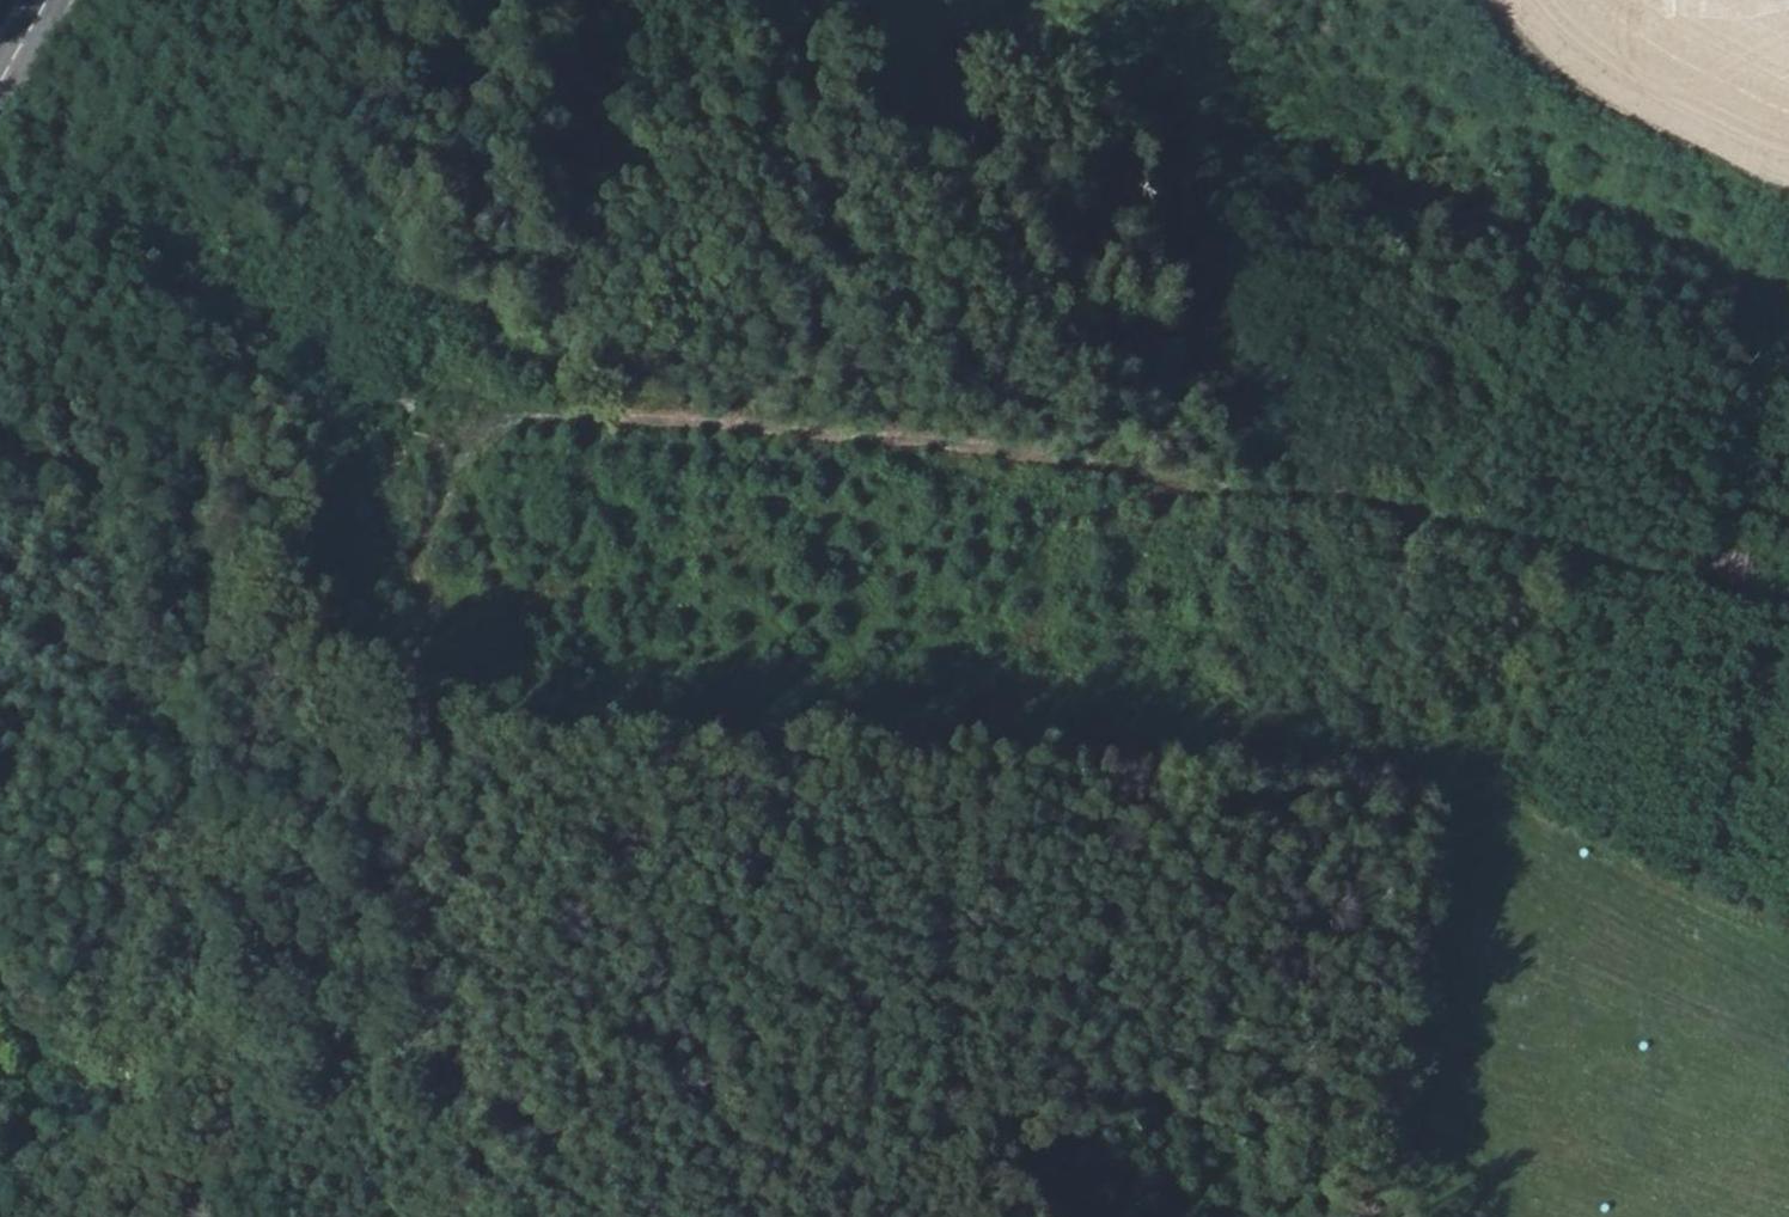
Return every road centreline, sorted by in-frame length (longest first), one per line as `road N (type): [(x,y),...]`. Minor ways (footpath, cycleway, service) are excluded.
road 1 (secondary): [(0,127),(76,0)]

